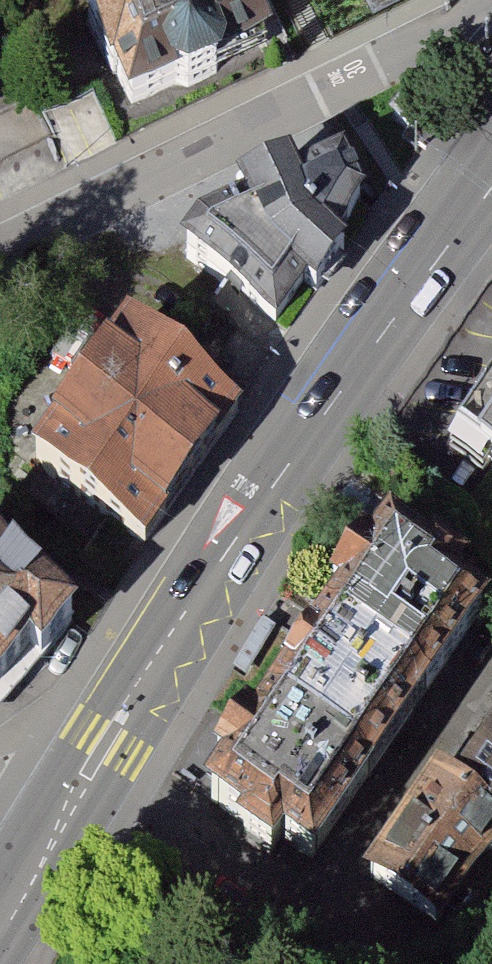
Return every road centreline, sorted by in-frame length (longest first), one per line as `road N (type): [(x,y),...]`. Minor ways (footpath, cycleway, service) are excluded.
road 1 (secondary): [(491,174),(53,840)]
road 2 (residential): [(491,11),(0,239)]

